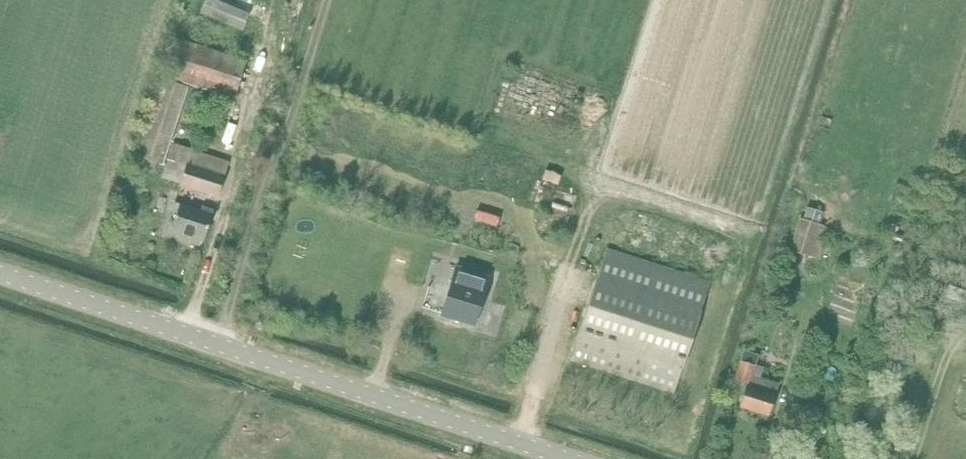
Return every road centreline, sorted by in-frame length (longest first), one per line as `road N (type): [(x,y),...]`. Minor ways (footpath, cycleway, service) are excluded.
road 1 (tertiary): [(558,458),(0,278)]

